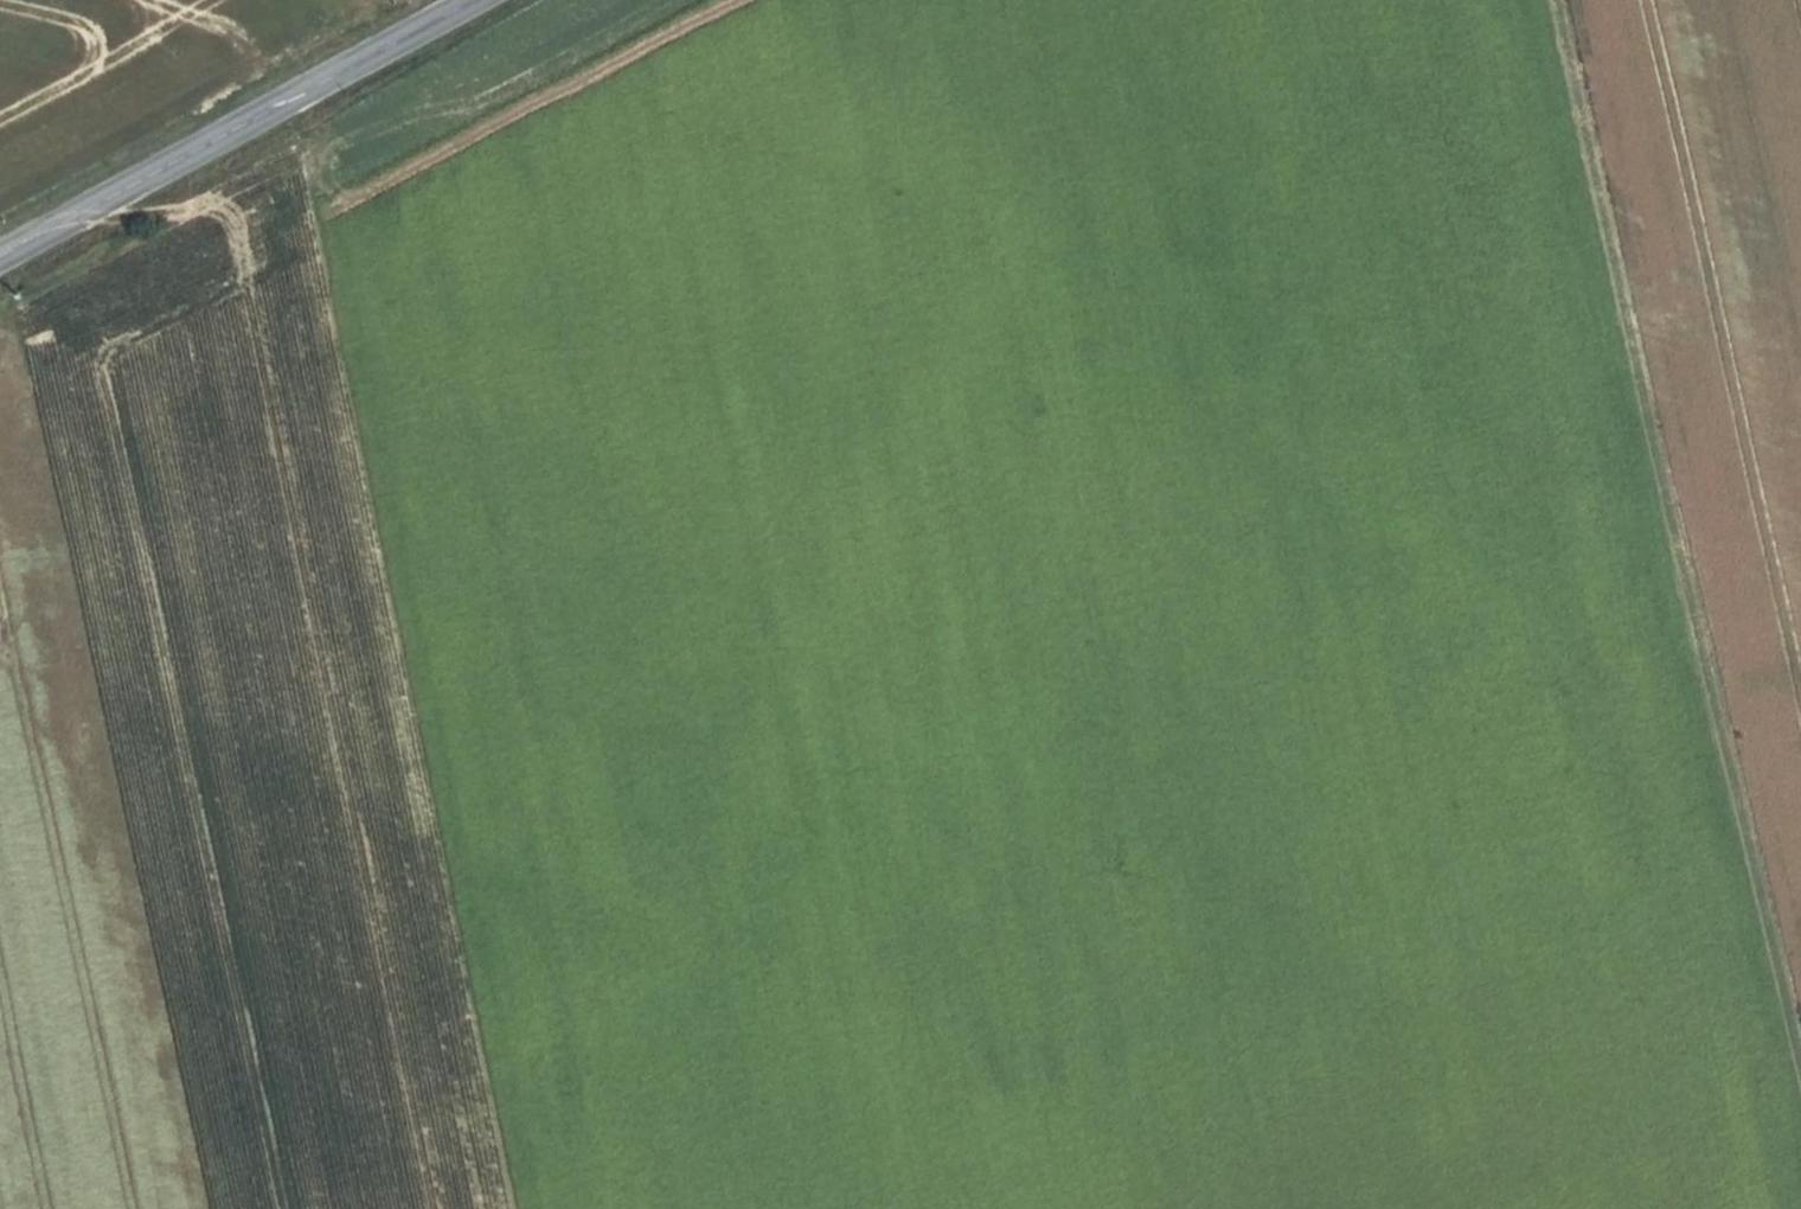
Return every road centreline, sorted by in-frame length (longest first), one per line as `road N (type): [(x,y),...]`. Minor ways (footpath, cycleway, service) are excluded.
road 1 (tertiary): [(0,248),(462,0)]

